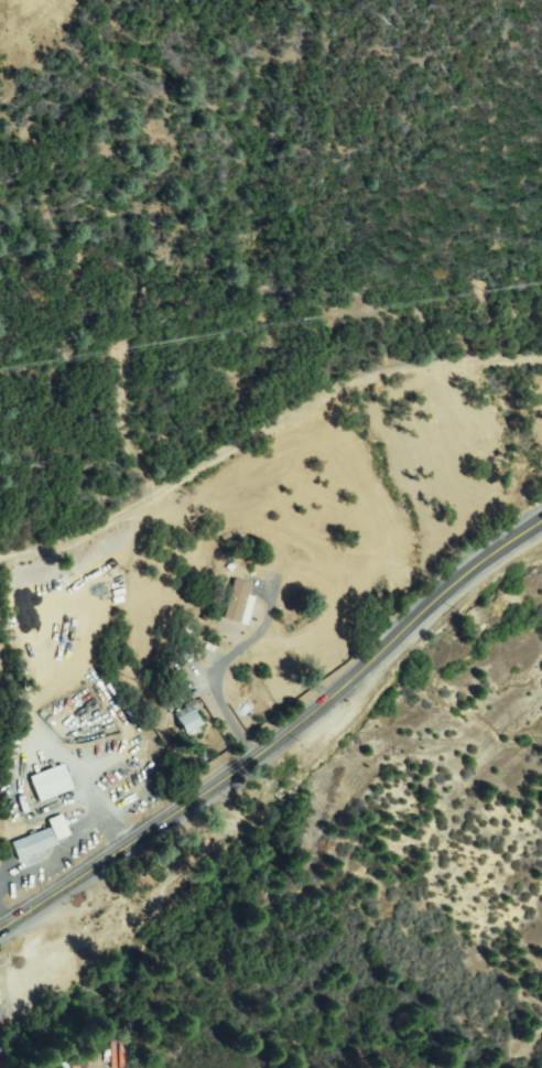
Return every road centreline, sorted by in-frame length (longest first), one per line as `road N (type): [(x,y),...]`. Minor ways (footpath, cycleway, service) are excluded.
road 1 (track): [(541,367),(437,368),(375,380),(122,521),(25,554),(0,555)]
road 2 (primary): [(0,928),(292,727),(416,615)]
road 3 (primary): [(416,615),(541,518)]

